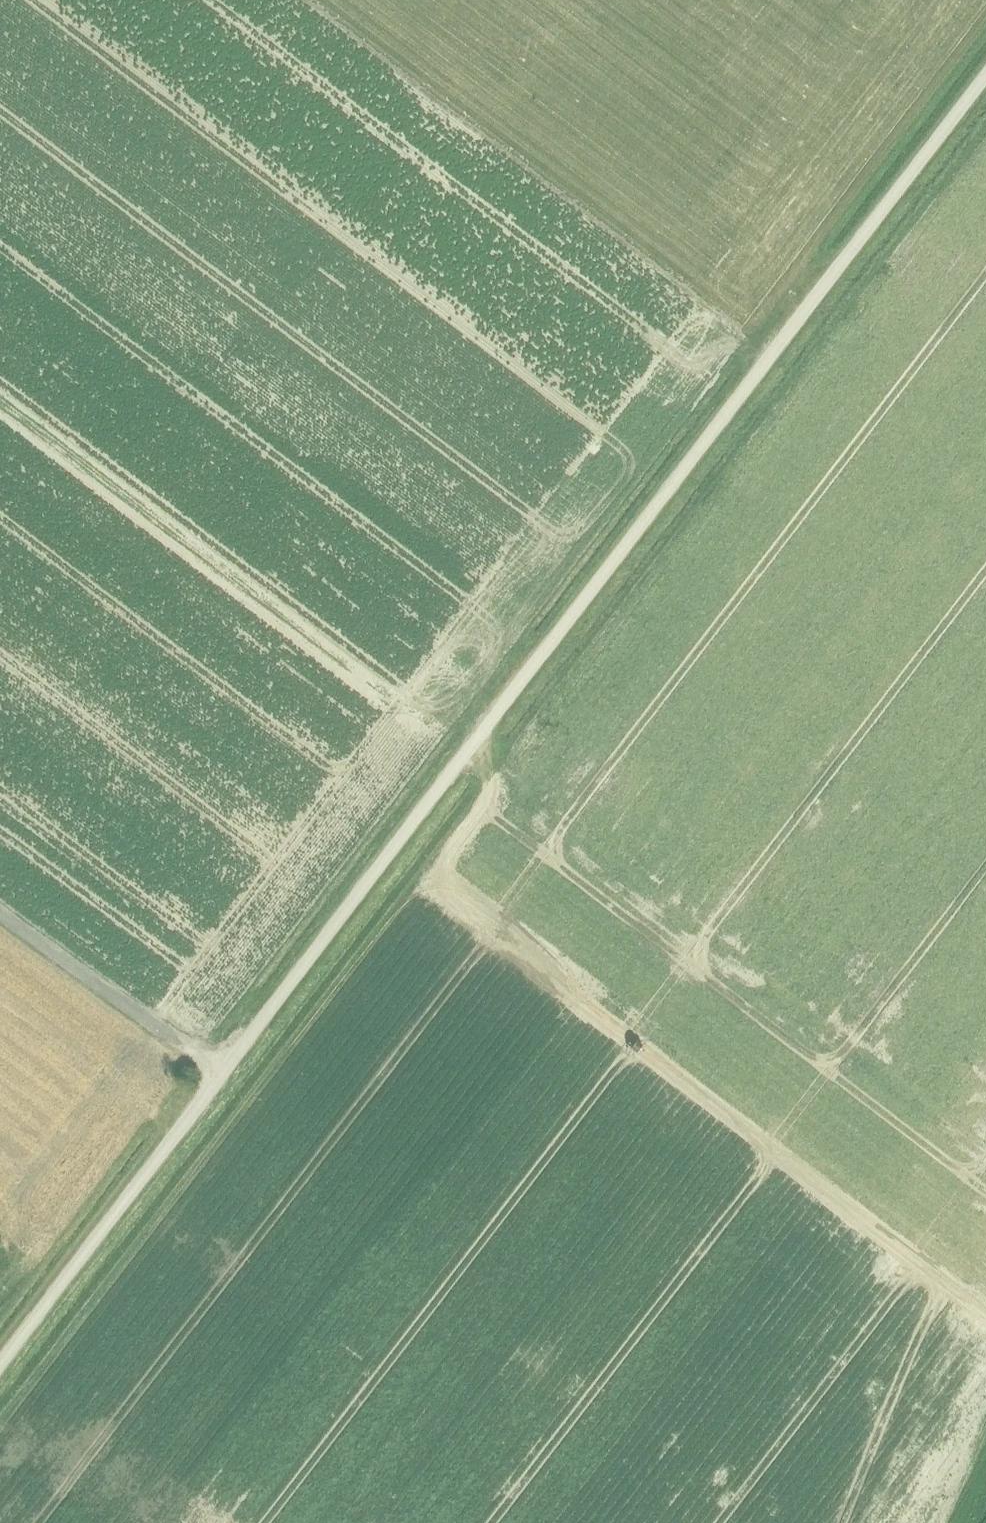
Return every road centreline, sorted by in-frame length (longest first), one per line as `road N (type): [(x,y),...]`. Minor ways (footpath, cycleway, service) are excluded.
road 1 (unclassified): [(0,1363),(985,74)]

